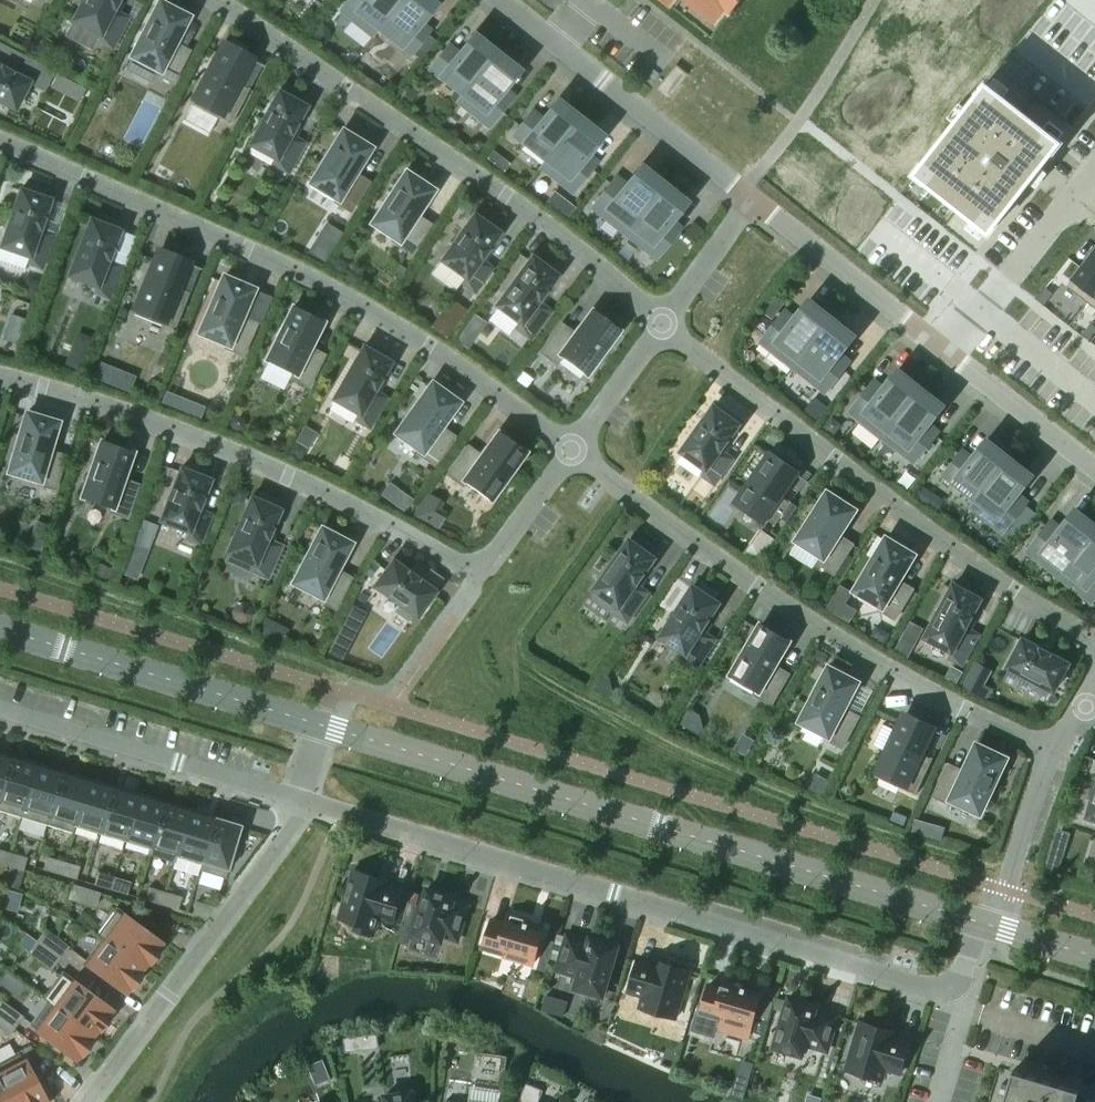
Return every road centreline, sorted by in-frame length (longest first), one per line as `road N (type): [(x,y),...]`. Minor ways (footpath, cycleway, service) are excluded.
road 1 (residential): [(975,920),(957,979),(929,990),(303,801)]
road 2 (tertiary): [(324,726),(975,920)]
road 3 (residential): [(573,450),(431,344),(348,297),(0,140)]
road 4 (residential): [(1052,753),(765,597),(573,450)]
road 5 (residential): [(663,320),(505,195),(215,0)]
road 6 (residential): [(1094,633),(834,458),(663,320)]
road 7 (residential): [(483,574),(357,505),(161,422),(0,376)]
road 8 (residential): [(91,1101),(289,832),(303,801)]
road 9 (tertiary): [(0,630),(324,726)]
road 10 (residential): [(303,801),(0,711)]
road 11 (residential): [(754,203),(553,46)]
road 12 (residential): [(950,351),(754,203)]
road 13 (residential): [(1074,192),(950,351)]
road 14 (residential): [(1094,465),(950,351)]
road 15 (residential): [(1052,753),(998,927)]
road 16 (residential): [(663,320),(573,450)]
road 17 (residential): [(573,450),(483,574)]
road 18 (residential): [(754,203),(663,320)]

